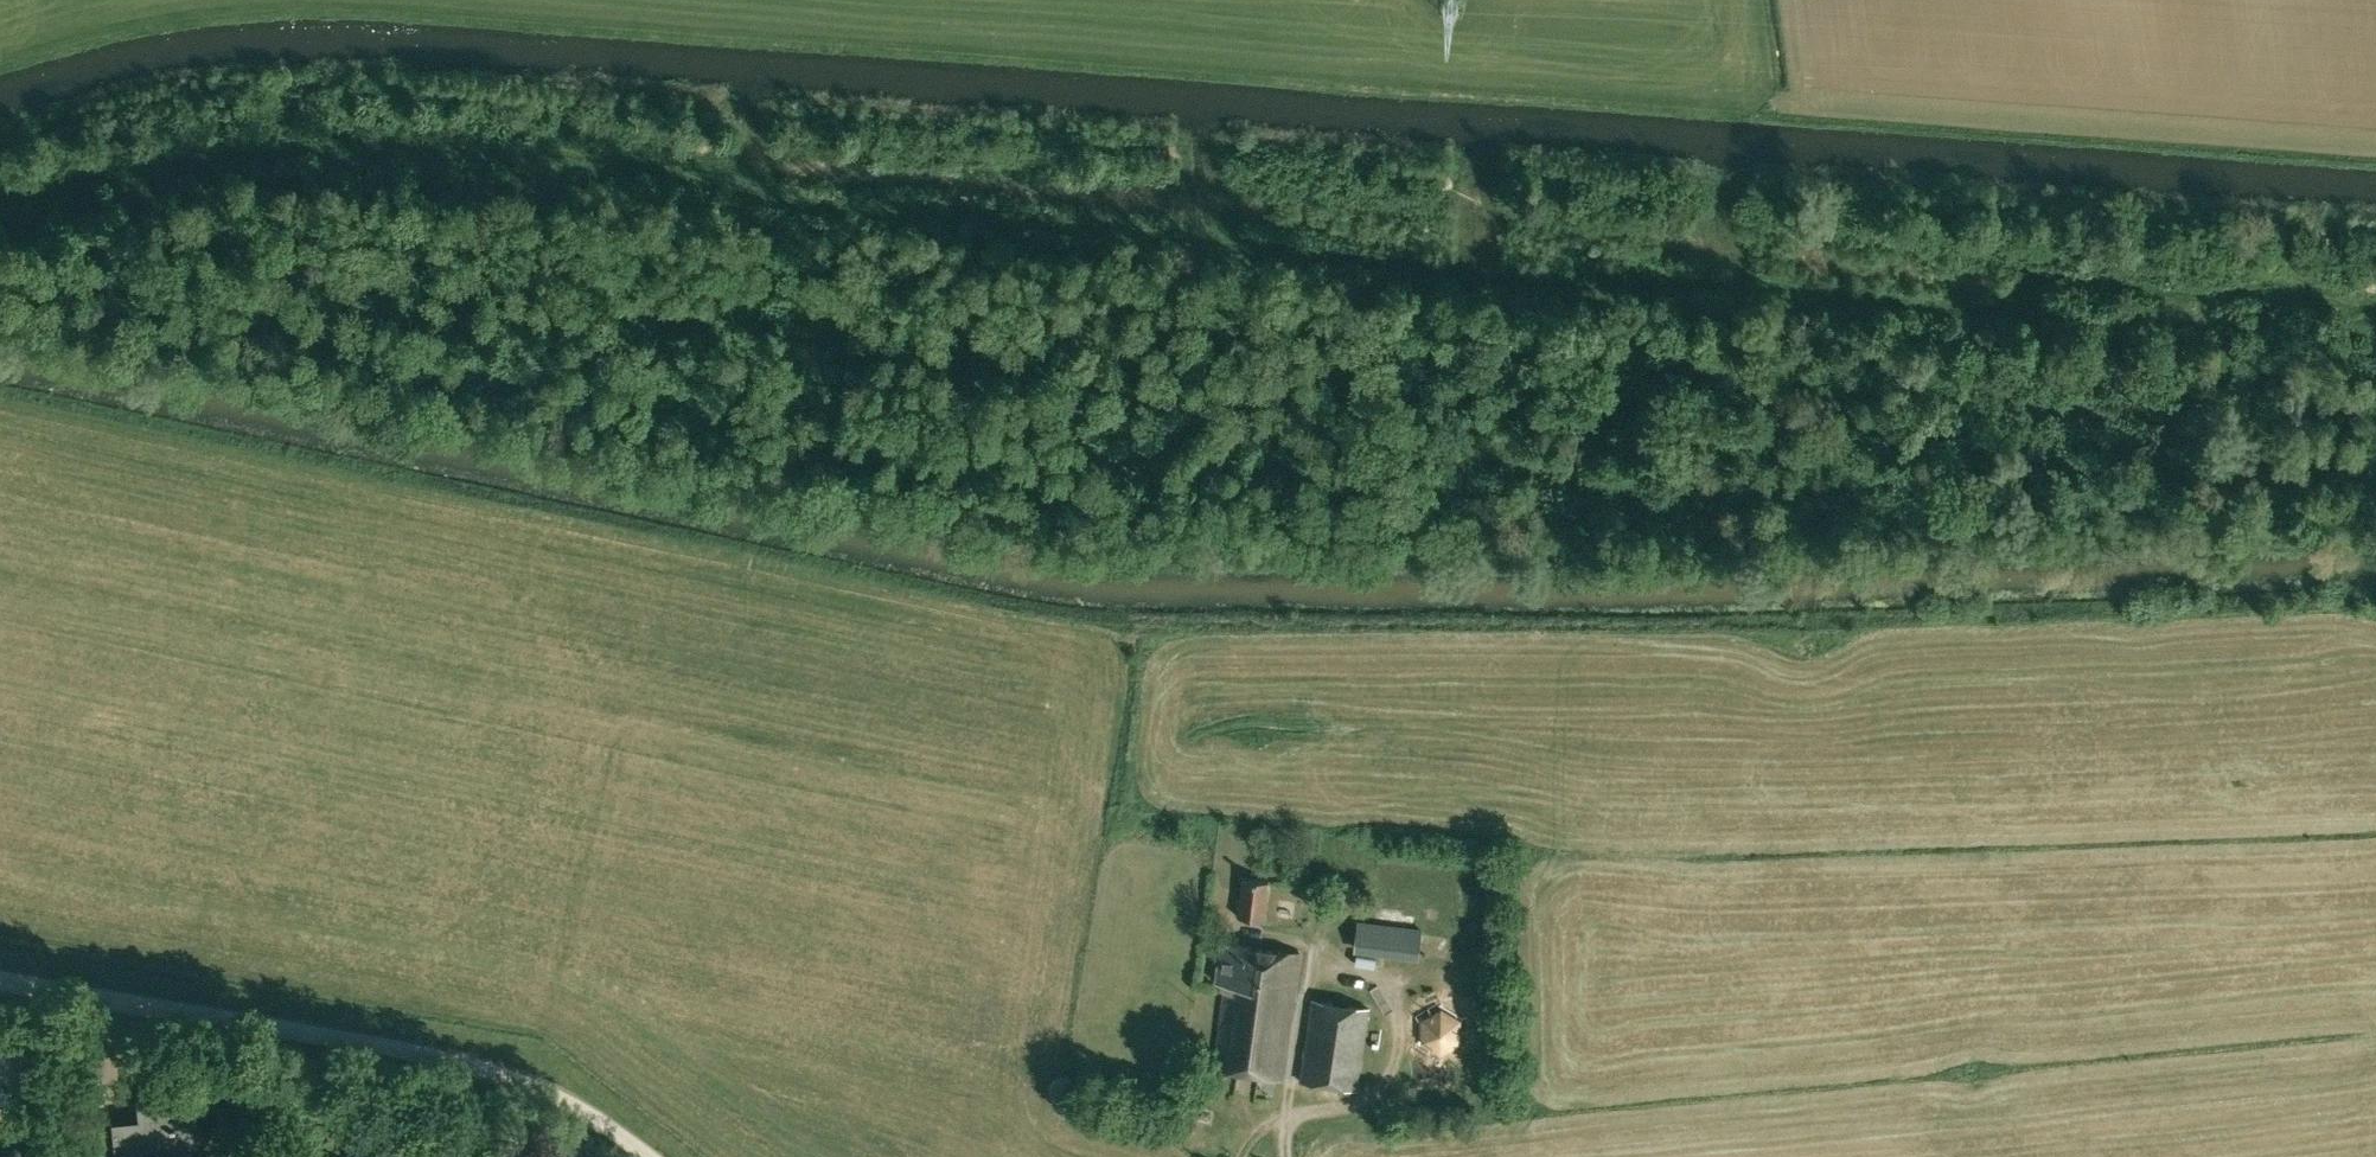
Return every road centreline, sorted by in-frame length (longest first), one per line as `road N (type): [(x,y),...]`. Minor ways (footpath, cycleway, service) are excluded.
road 1 (track): [(651,1156),(571,1102),(467,1065),(0,979)]
road 2 (track): [(1289,1156),(1285,1118),(1371,1094)]

